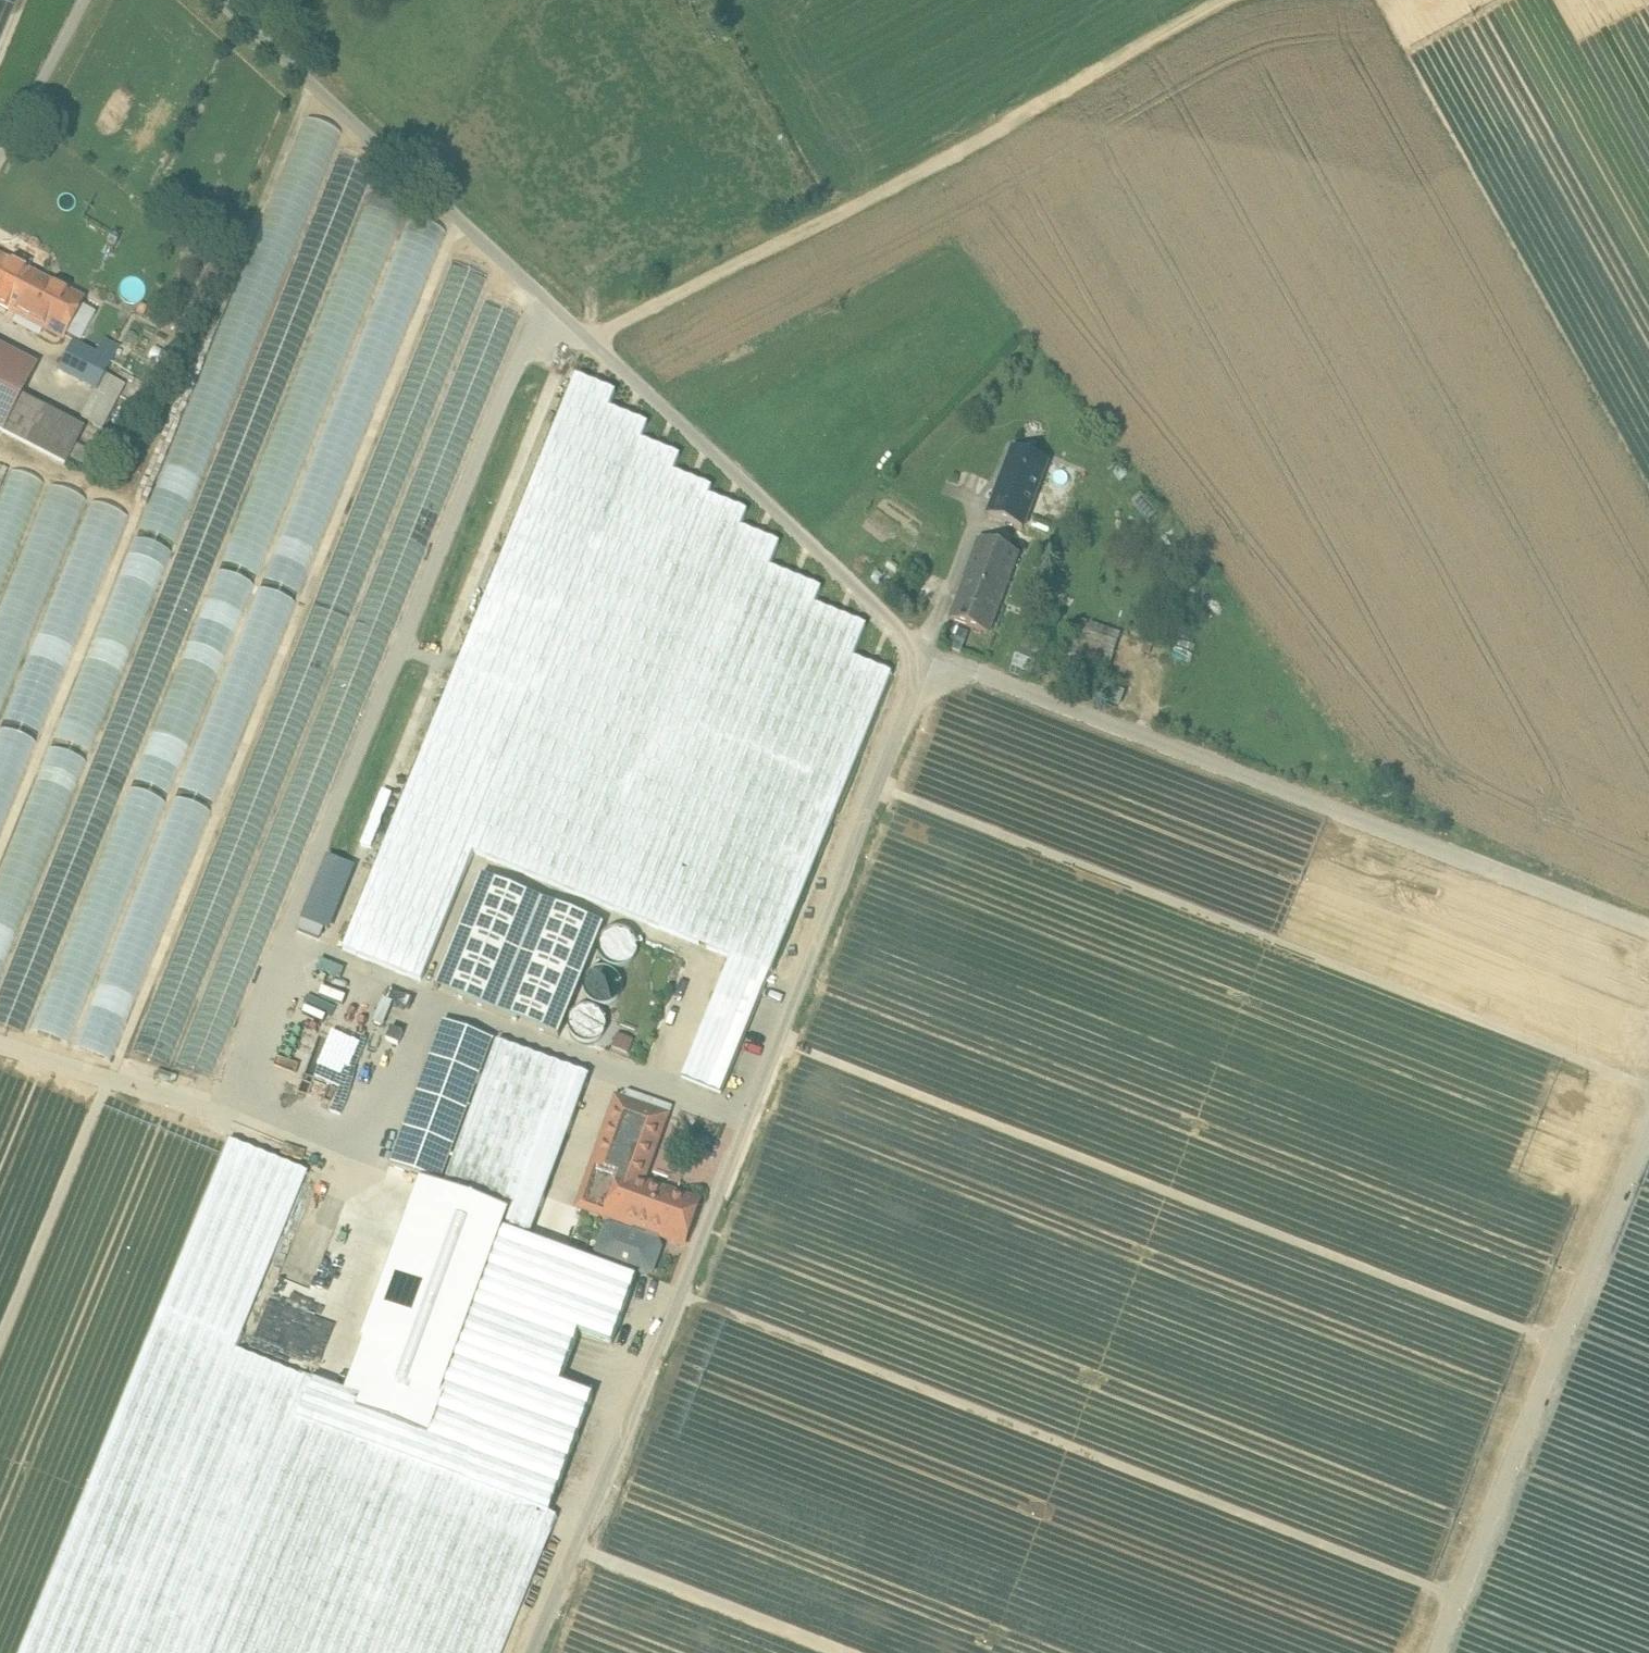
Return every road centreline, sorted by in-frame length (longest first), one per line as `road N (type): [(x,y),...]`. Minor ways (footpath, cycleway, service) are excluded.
road 1 (unclassified): [(216,0),(926,656),(924,683),(728,1186),(537,1652)]

